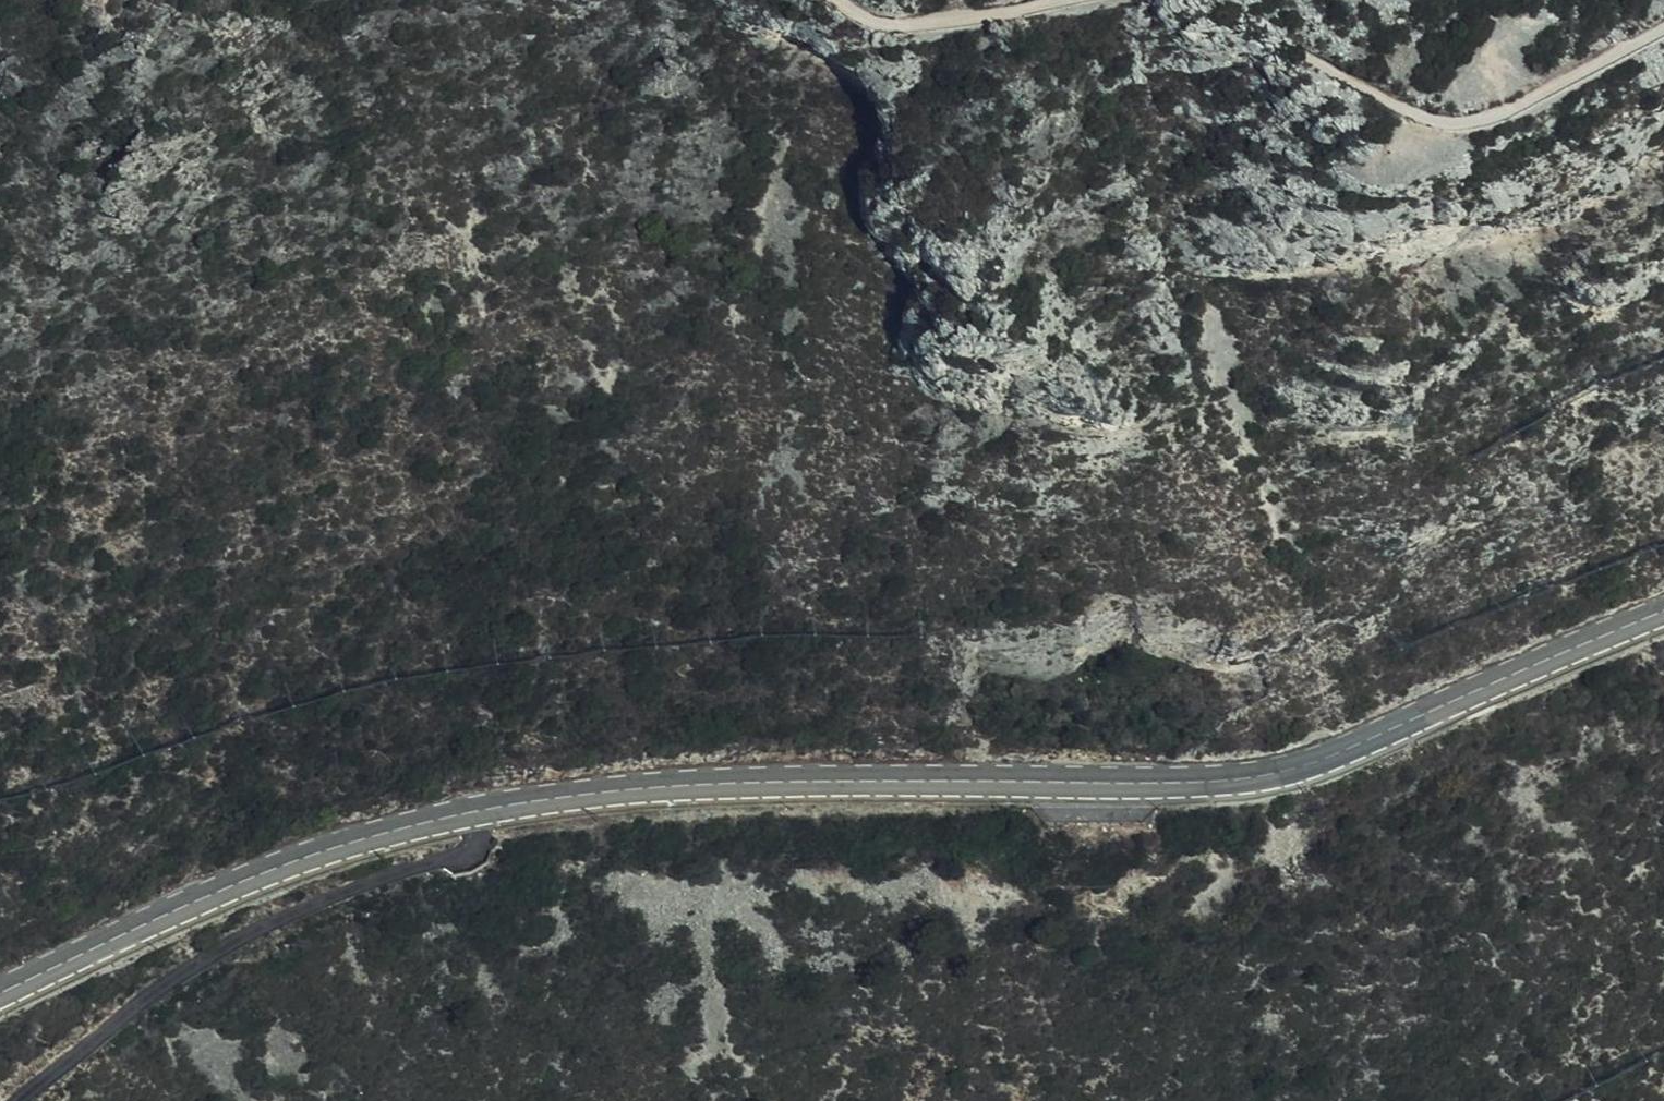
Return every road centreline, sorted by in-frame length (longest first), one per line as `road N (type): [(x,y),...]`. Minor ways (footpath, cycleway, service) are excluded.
road 1 (secondary): [(0,993),(235,881),(361,837),(573,790),(690,779),(1270,779),(1663,612)]
road 2 (track): [(475,809),(469,848),(333,892),(232,939),(14,1100)]
road 3 (track): [(1194,0),(1443,125),(1512,110),(1663,29)]
road 4 (track): [(830,0),(874,28),(901,32),(1054,0)]

